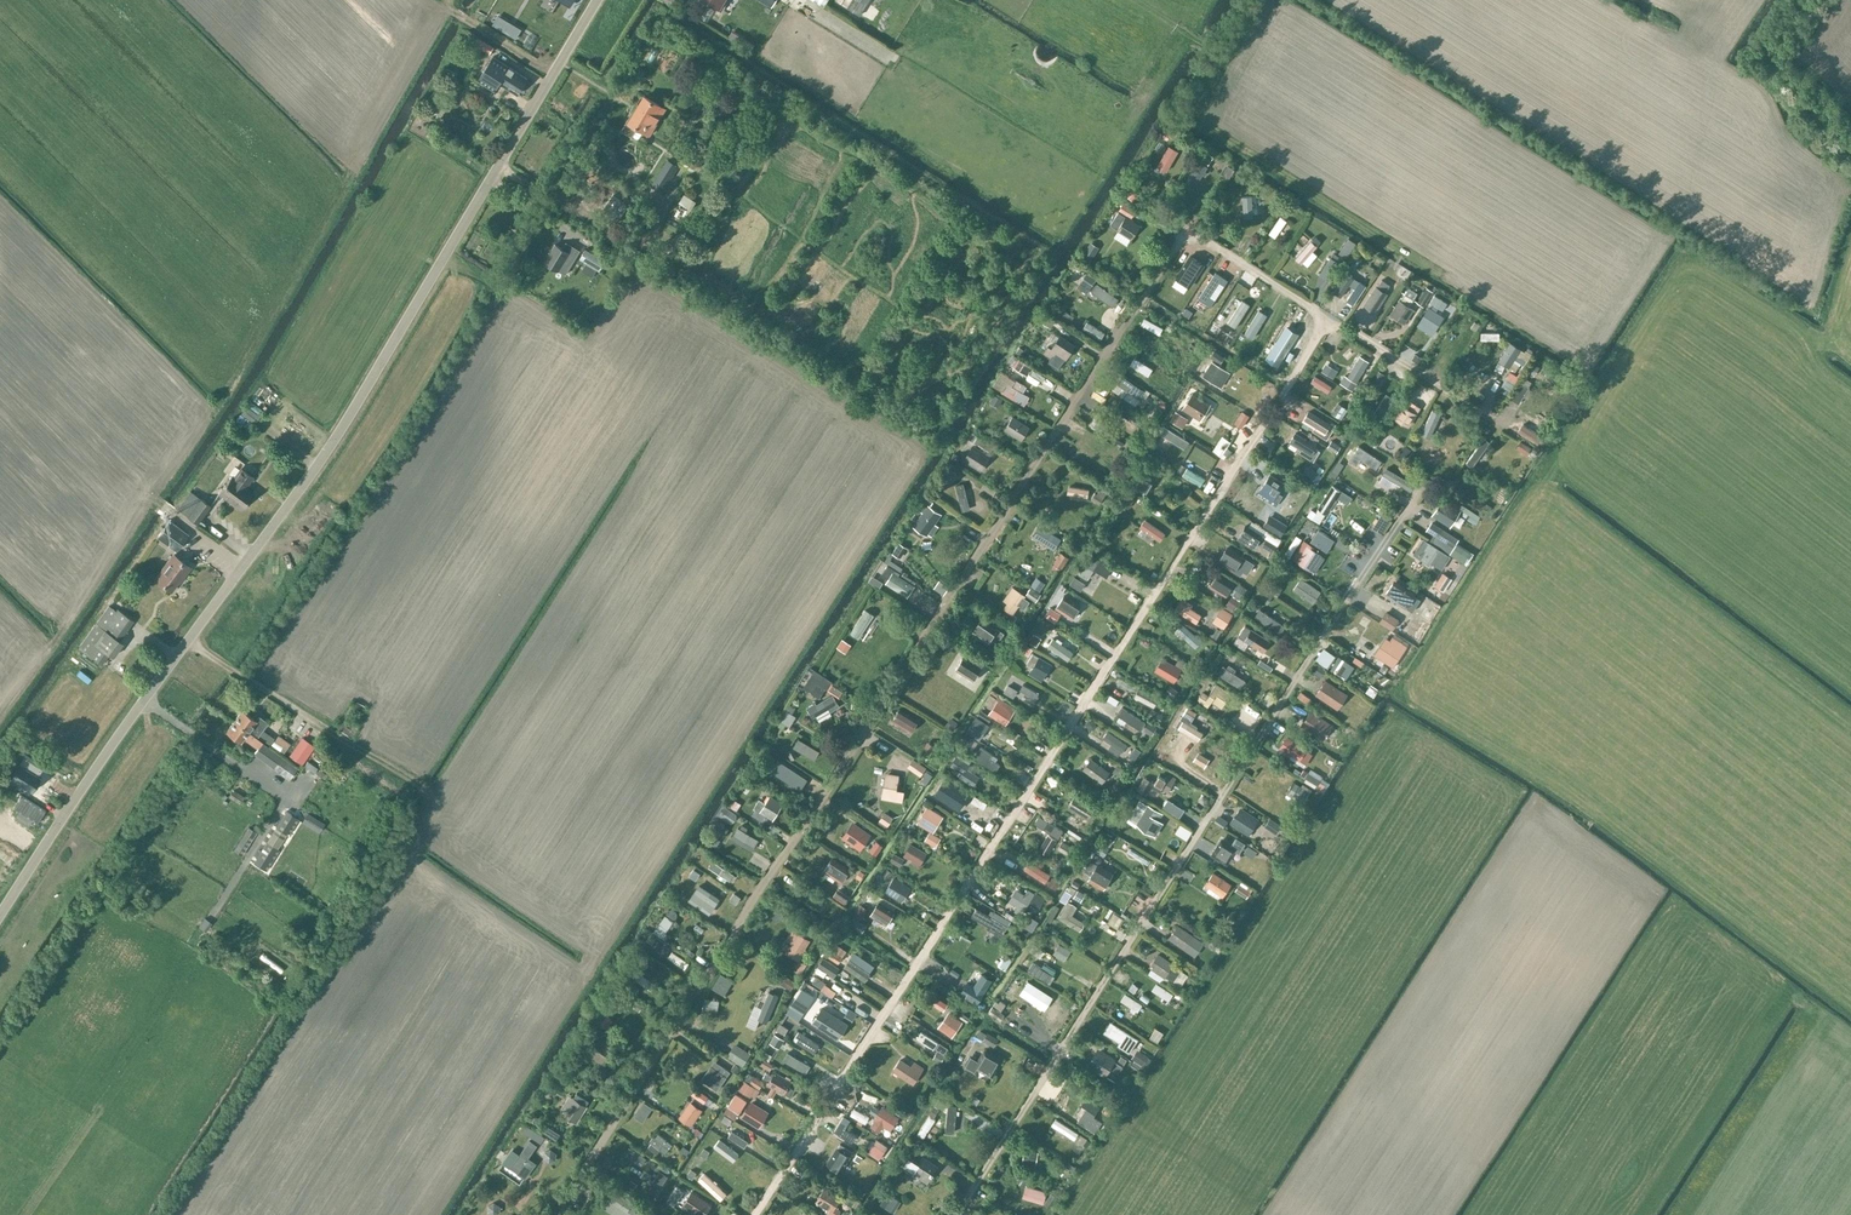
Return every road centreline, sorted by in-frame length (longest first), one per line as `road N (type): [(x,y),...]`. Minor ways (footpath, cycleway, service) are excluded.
road 1 (track): [(554,1214),(1181,239),(1201,238),(1517,434)]
road 2 (unclassified): [(0,926),(413,314),(597,0)]
road 3 (residential): [(755,1214),(1328,318)]
road 4 (residential): [(958,1214),(1392,523)]

